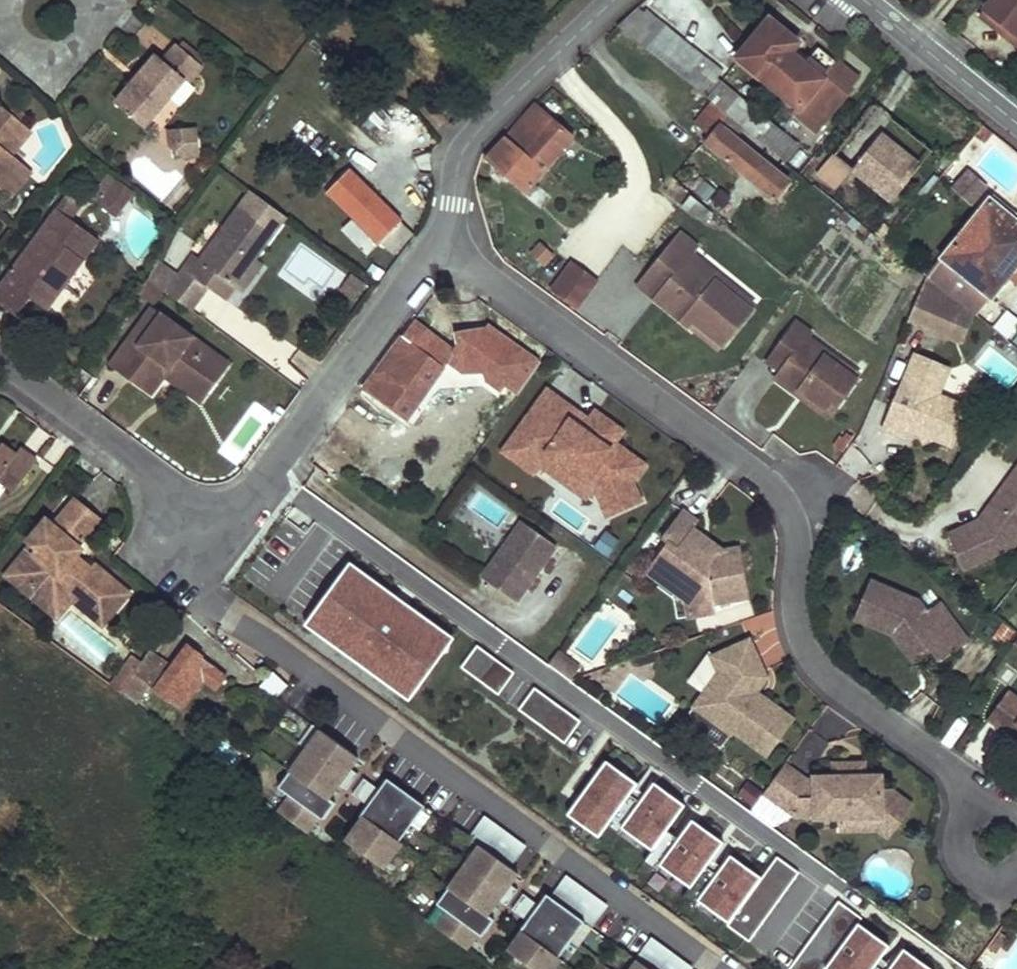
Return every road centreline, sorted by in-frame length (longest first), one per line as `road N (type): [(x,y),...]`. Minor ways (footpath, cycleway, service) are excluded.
road 1 (residential): [(993,844),(936,759),(807,657),(795,622),(796,539),(783,500),(756,472),(441,238)]
road 2 (residential): [(215,515),(239,505),(441,238)]
road 3 (residential): [(441,238),(468,143),(607,0)]
road 4 (residential): [(0,366),(185,503),(215,515)]
road 5 (residential): [(1016,123),(865,0)]

